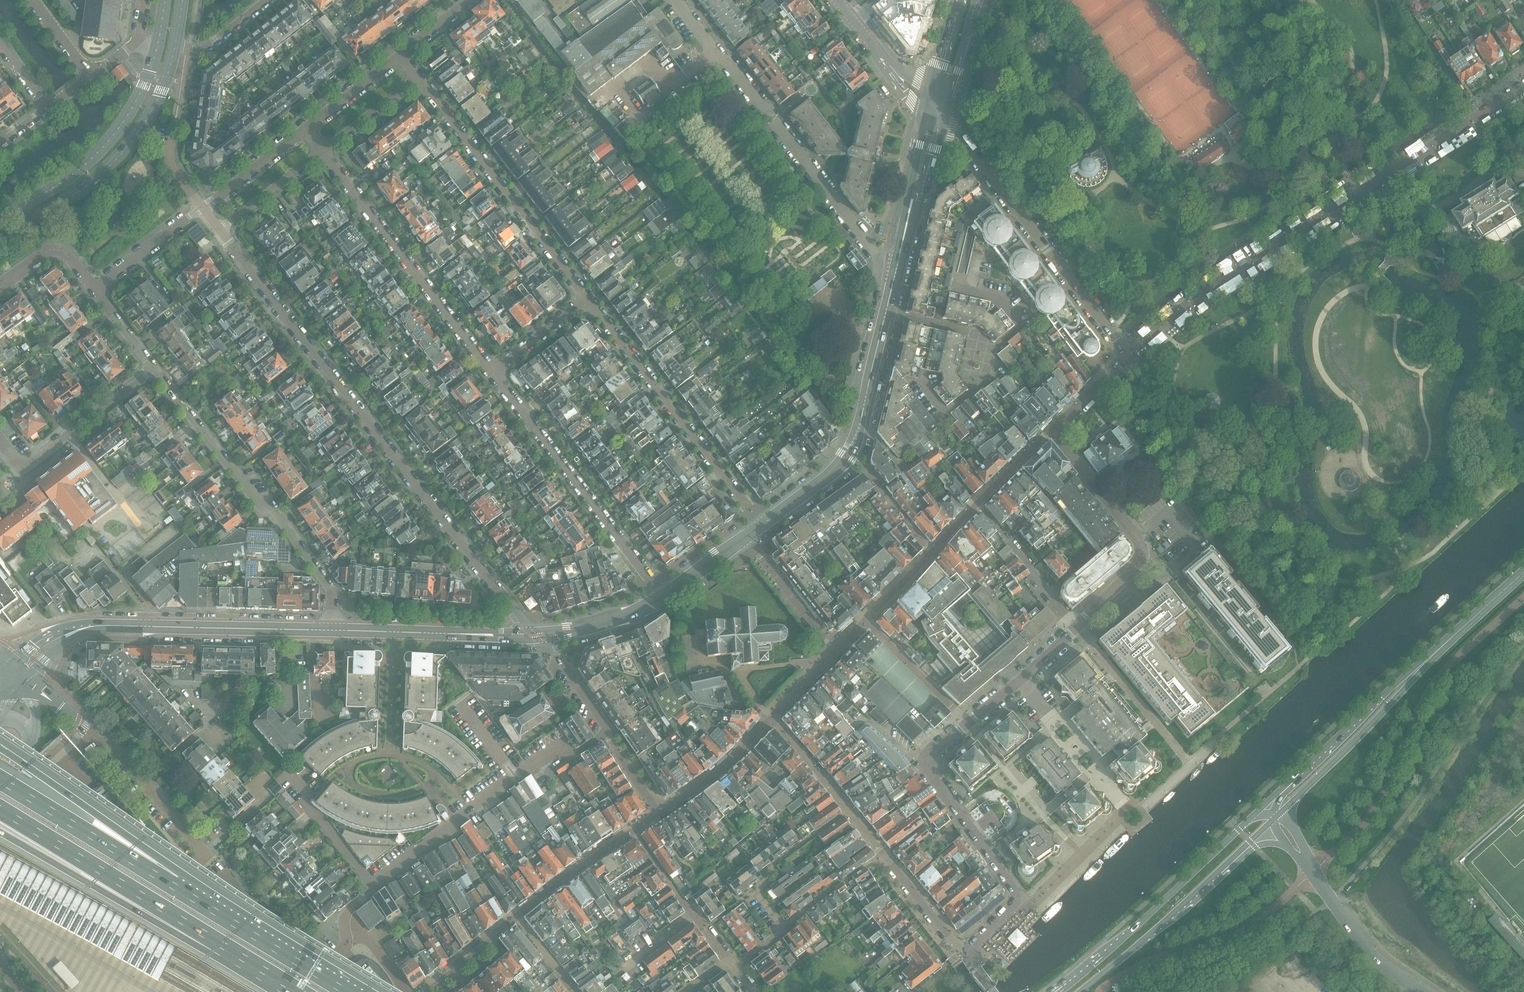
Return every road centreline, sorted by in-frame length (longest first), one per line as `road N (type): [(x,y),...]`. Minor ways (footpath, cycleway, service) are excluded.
road 1 (residential): [(521,631),(524,624),(219,229)]
road 2 (residential): [(1129,355),(1206,291),(1523,87)]
road 3 (residential): [(967,954),(1021,899),(925,759),(1076,628)]
road 4 (residential): [(676,0),(894,275)]
road 5 (residential): [(153,369),(330,589),(330,630)]
road 6 (residential): [(1129,355),(943,115)]
road 7 (residential): [(760,525),(588,299)]
road 8 (residential): [(492,372),(663,596)]
road 9 (secondary): [(0,241),(81,190),(134,141),(167,81),(177,37)]
road 10 (tertiary): [(1265,805),(1054,991)]
road 11 (residential): [(588,299),(417,77)]
road 12 (residential): [(322,151),(492,372)]
road 13 (motorway): [(0,810),(226,948)]
road 14 (residential): [(1143,554),(1052,430),(1129,355)]
road 15 (tertiary): [(1080,991),(1275,818)]
road 16 (tertiary): [(72,633),(106,626),(330,630)]
road 17 (tertiary): [(760,525),(846,456),(885,315)]
road 18 (motorway): [(0,832),(226,948)]
road 19 (secondary): [(155,52),(103,147),(0,219)]
road 20 (unclassified): [(1421,991),(1381,967),(1275,818)]
road 21 (motorway): [(172,887),(100,813),(0,745)]
road 22 (tertiary): [(1275,818),(1429,659)]
road 23 (tertiary): [(1429,659),(1265,805)]
road 24 (residential): [(552,638),(605,732),(573,755),(558,749),(513,776)]
road 25 (residential): [(208,855),(107,741),(93,738),(61,707)]
road 26 (motorway): [(346,991),(172,887)]
road 27 (motorway): [(172,887),(0,781)]
road 28 (residential): [(153,369),(22,468),(0,441)]
road 29 (residential): [(513,776),(375,888)]
road 30 (residential): [(375,888),(306,805),(308,792),(288,770)]
road 31 (residential): [(624,967),(695,916),(727,961)]
road 32 (residential): [(405,991),(373,945),(347,932),(347,911),(375,888)]
road 33 (tertiary): [(901,244),(914,224),(943,115)]
road 34 (residential): [(94,290),(203,208)]
road 35 (tertiary): [(330,630),(464,634)]
road 36 (residential): [(967,954),(882,853)]
road 37 (tertiary): [(925,117),(901,244)]
road 38 (residential): [(219,229),(322,151)]
road 39 (residential): [(203,208),(305,129)]
road 40 (tertiary): [(1523,573),(1429,659)]
road 41 (residential): [(0,286),(58,250),(94,290)]
road 42 (residential): [(305,129),(400,53)]
road 43 (residential): [(492,372),(588,299)]
road 44 (residential): [(322,151),(417,77)]
road 45 (tertiary): [(663,596),(760,525)]
road 46 (tertiary): [(943,115),(978,0)]

